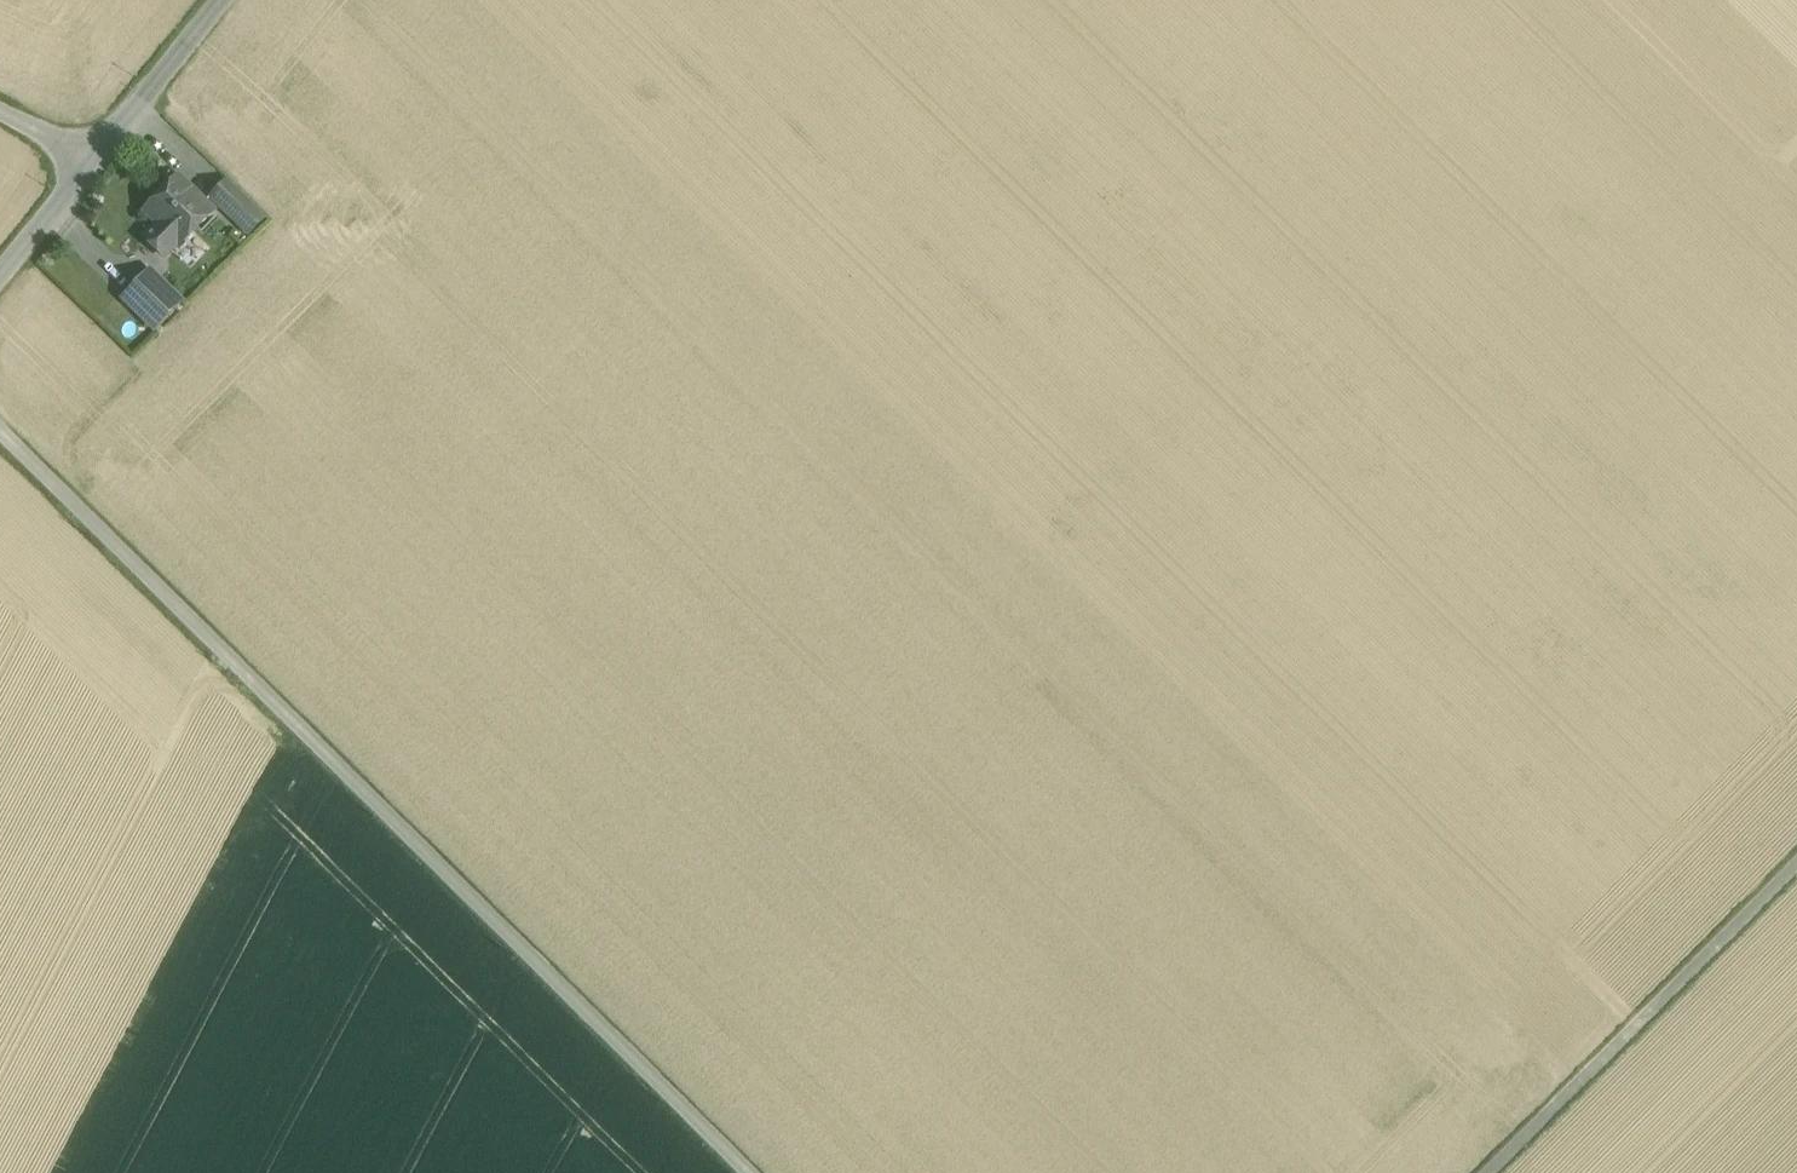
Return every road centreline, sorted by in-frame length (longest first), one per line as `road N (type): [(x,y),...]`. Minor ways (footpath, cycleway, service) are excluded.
road 1 (unclassified): [(746,1172),(0,433)]
road 2 (unclassified): [(1488,1172),(1796,859)]
road 3 (unclassified): [(223,0),(99,157)]
road 4 (unclassified): [(99,157),(0,279)]

